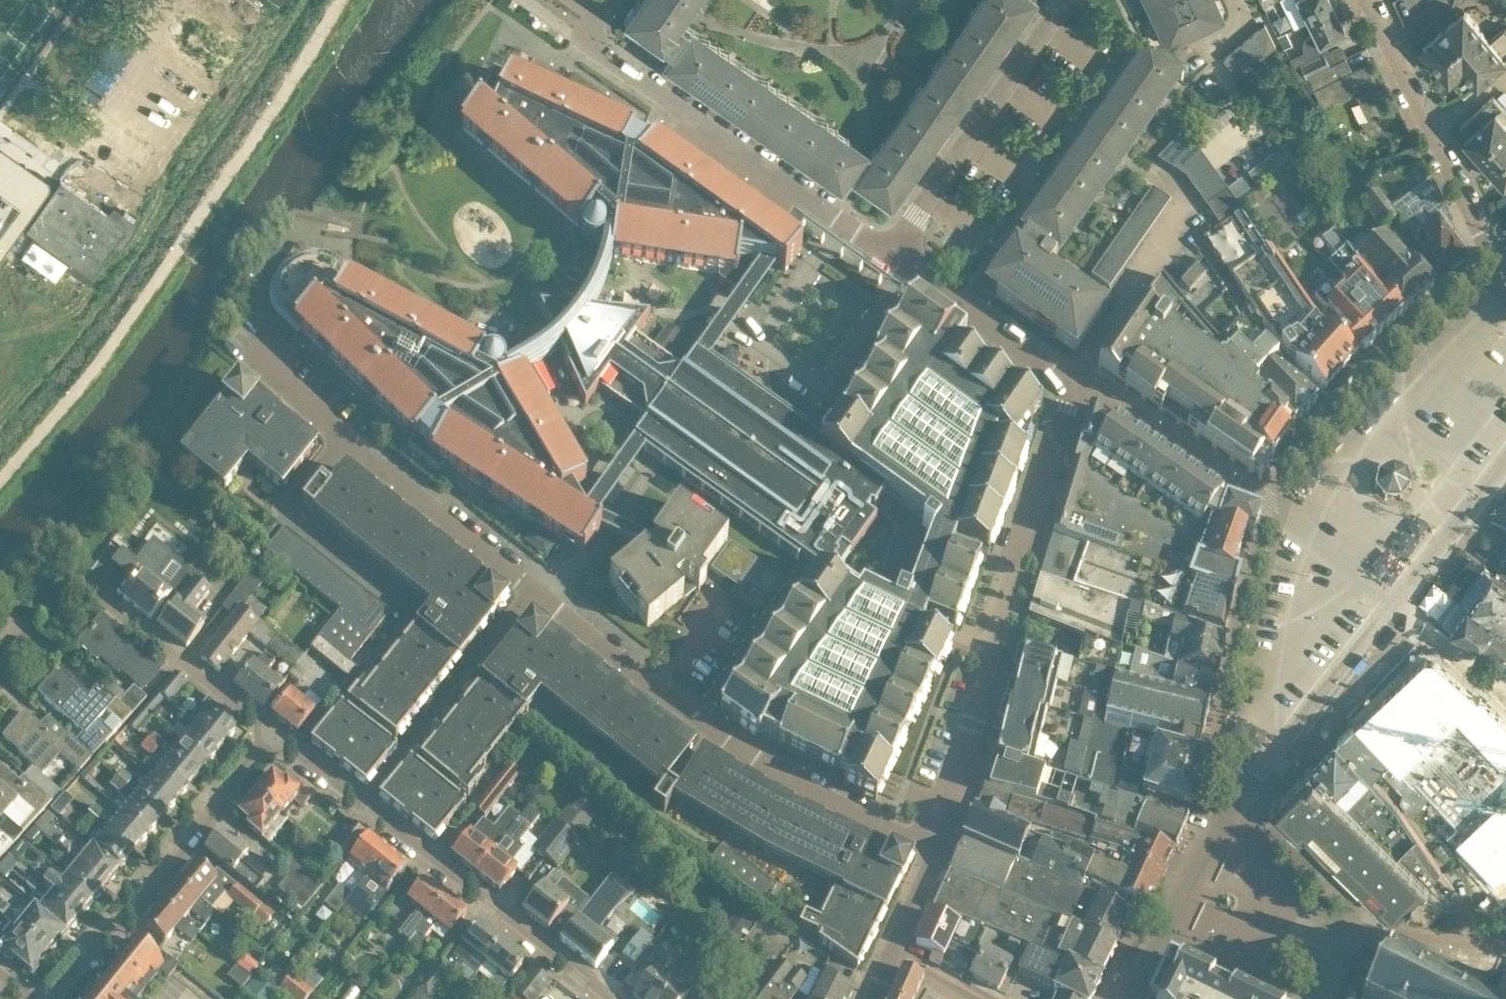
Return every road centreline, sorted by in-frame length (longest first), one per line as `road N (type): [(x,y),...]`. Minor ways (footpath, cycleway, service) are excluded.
road 1 (residential): [(931,846),(1066,408),(1071,368)]
road 2 (unclassified): [(1123,998),(1180,880),(1399,599)]
road 3 (residential): [(931,846),(719,739),(535,595)]
road 4 (residential): [(271,737),(611,998)]
road 5 (residential): [(891,248),(665,102),(582,42),(588,32)]
road 6 (residential): [(535,595),(250,353)]
road 7 (residential): [(271,737),(77,580),(57,586),(0,651)]
road 8 (residential): [(49,998),(271,737)]
road 9 (residential): [(1265,503),(1370,376),(1498,262)]
road 10 (residential): [(891,248),(1069,0)]
road 11 (residential): [(1368,0),(1498,262)]
road 12 (residential): [(1265,503),(1071,368)]
road 13 (unclassified): [(1071,368),(891,248)]
road 14 (unclassified): [(103,0),(16,121),(50,145)]
road 15 (unclassified): [(1399,599),(1505,459)]
road 16 (unclassified): [(1265,503),(1399,599)]
road 17 (residential): [(871,998),(931,846)]
road 18 (unclassified): [(1505,689),(1399,599)]

